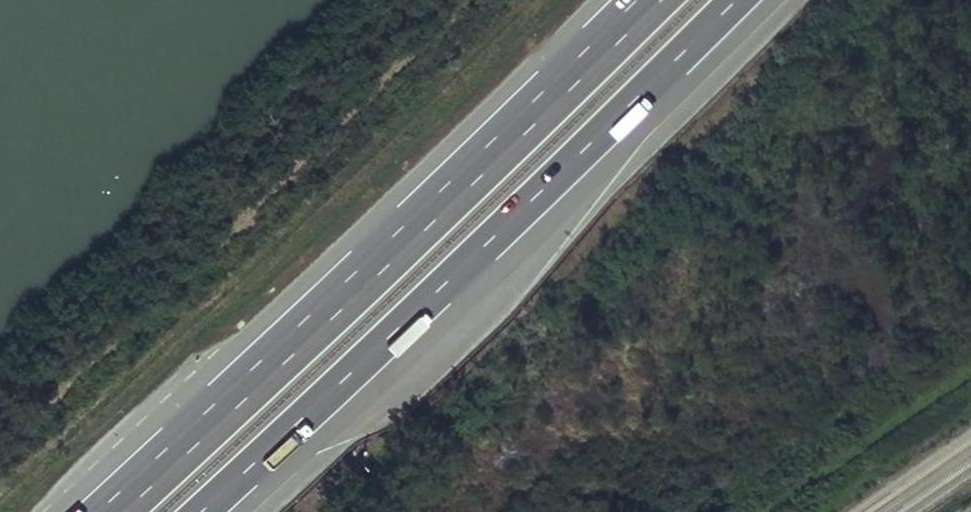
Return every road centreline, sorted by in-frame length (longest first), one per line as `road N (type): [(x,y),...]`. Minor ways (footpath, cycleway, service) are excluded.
road 1 (motorway): [(648,0),(108,511)]
road 2 (motorway): [(199,511),(738,0)]

